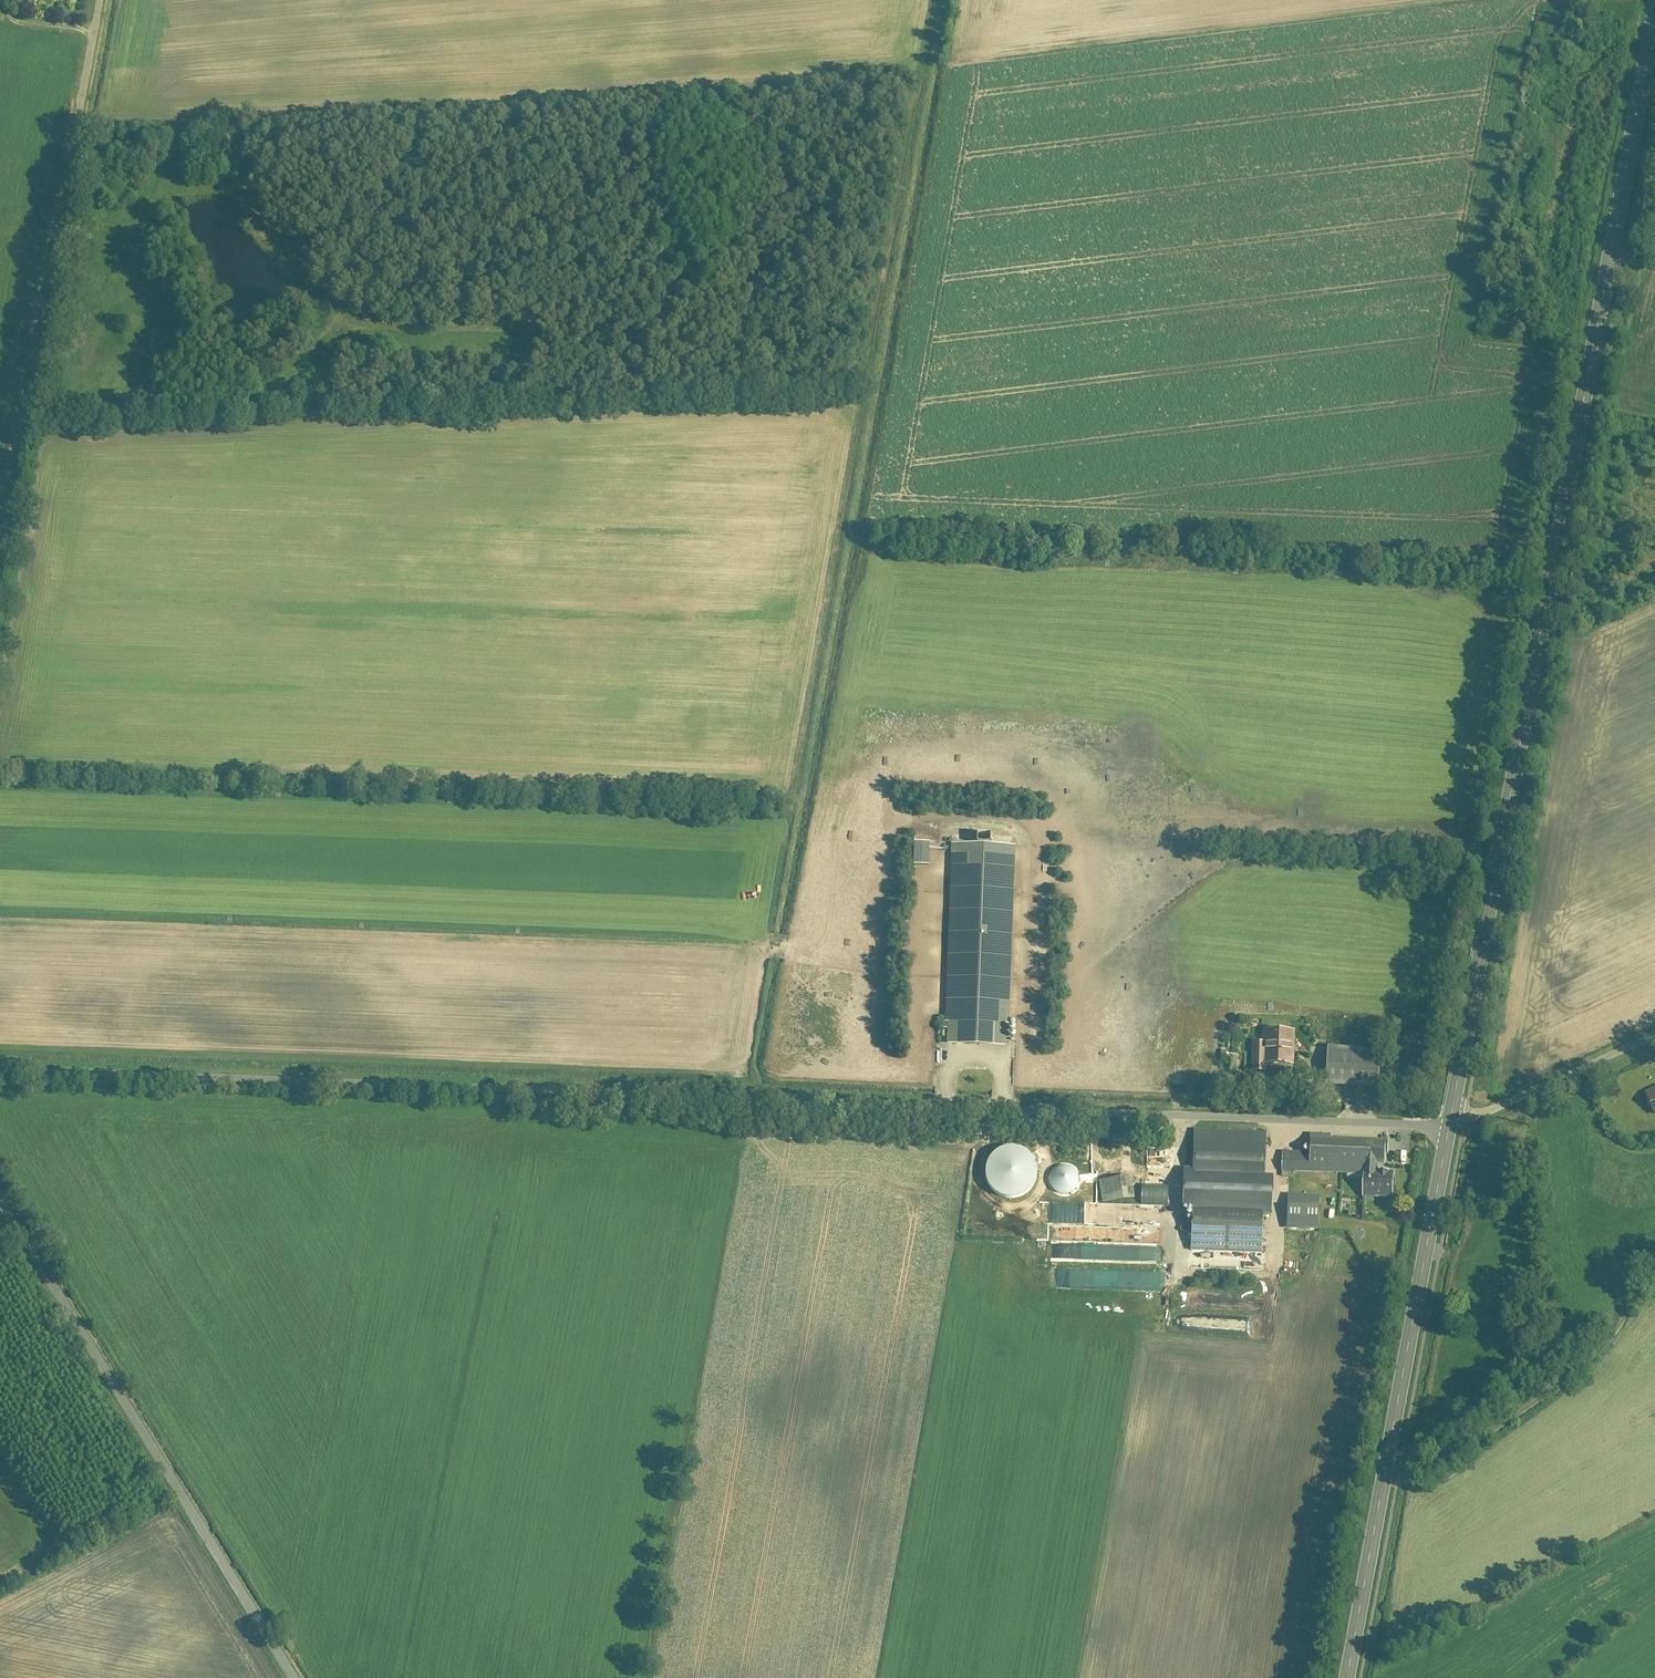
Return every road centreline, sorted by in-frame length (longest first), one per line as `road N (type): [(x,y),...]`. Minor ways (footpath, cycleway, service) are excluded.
road 1 (unclassified): [(0,1062),(1223,1118),(1447,1121)]
road 2 (primary): [(1447,1121),(1654,11)]
road 3 (primary): [(1345,1677),(1447,1121)]
road 4 (unclassified): [(0,1198),(296,1677)]
road 5 (unclassified): [(0,524),(96,0)]
road 6 (residential): [(1654,1036),(1447,1121)]

